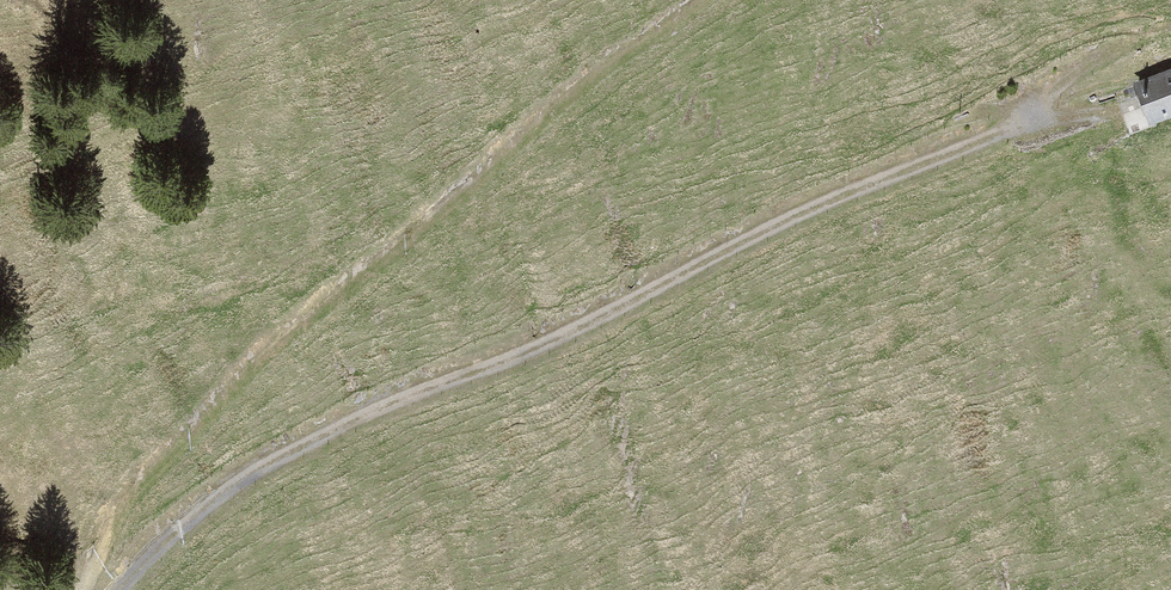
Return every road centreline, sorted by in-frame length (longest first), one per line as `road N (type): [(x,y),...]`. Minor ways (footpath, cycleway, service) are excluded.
road 1 (track): [(122,589),(303,445),(1060,124)]
road 2 (track): [(113,589),(164,502),(422,236),(735,0)]

